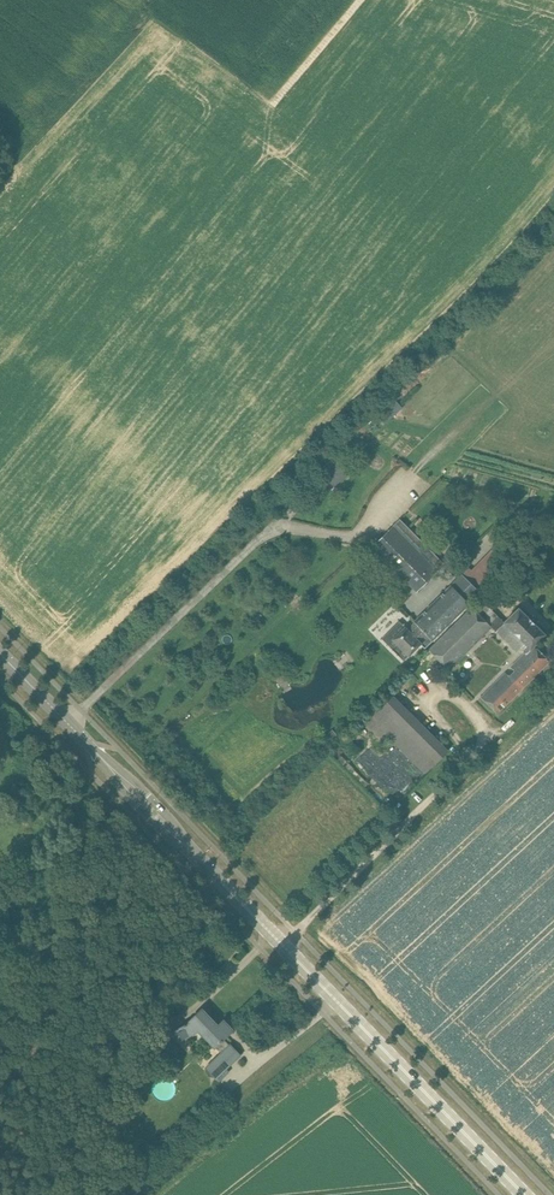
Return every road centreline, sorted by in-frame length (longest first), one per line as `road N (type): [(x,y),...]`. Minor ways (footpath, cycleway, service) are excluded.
road 1 (secondary): [(525,1194),(202,861)]
road 2 (secondary): [(97,753),(158,829),(202,861)]
road 3 (secondary): [(202,861),(134,780),(97,753)]
road 4 (track): [(278,99),(363,0)]
road 5 (secondary): [(90,746),(0,654)]

